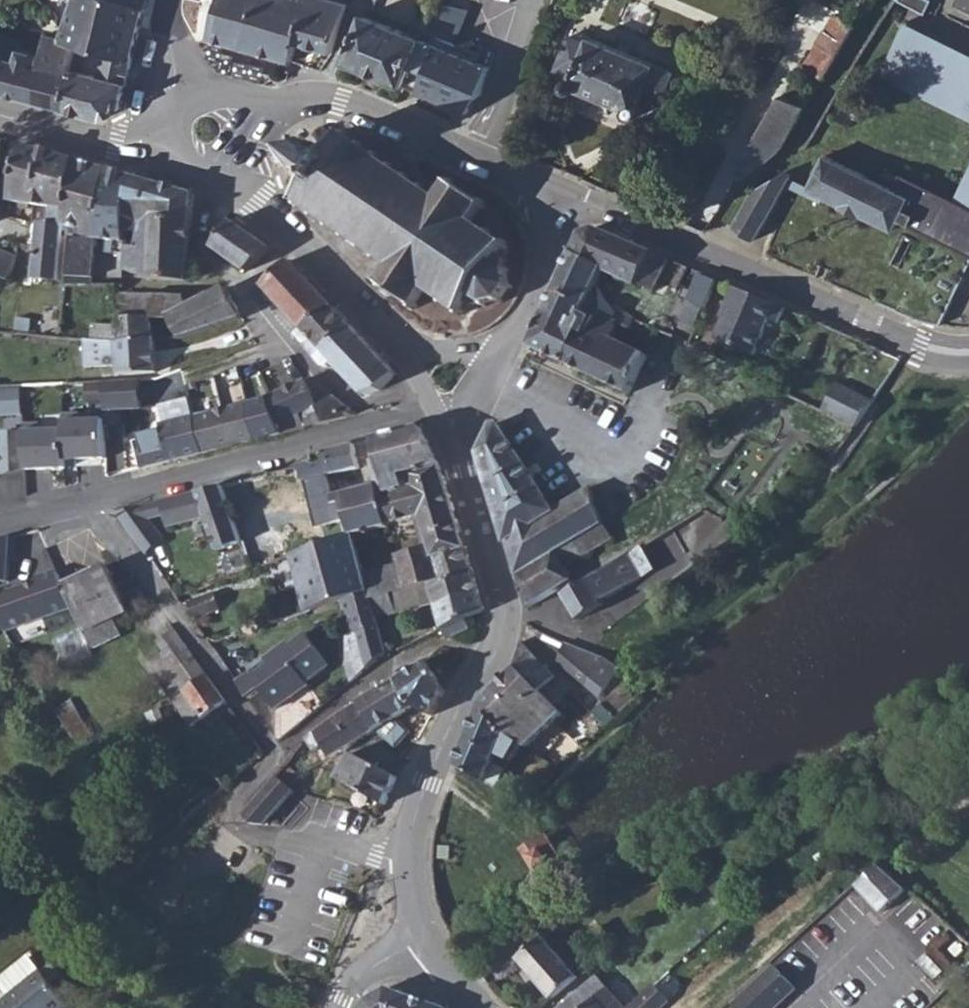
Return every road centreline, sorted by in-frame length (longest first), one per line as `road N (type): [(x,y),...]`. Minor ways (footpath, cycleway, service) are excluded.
road 1 (tertiary): [(411,861),(427,781),(505,631),(456,446)]
road 2 (secondary): [(577,199),(920,349),(968,355)]
road 3 (secondary): [(577,199),(344,103),(314,96),(230,119)]
road 4 (residential): [(98,495),(439,412)]
road 5 (residential): [(278,756),(98,495)]
road 6 (residential): [(411,861),(326,843),(237,840),(221,808),(278,756)]
road 7 (secondary): [(208,158),(406,342)]
road 8 (residential): [(278,756),(346,698),(437,649)]
road 9 (secondary): [(504,353),(577,199)]
road 10 (secondary): [(17,122),(117,147),(176,134)]

